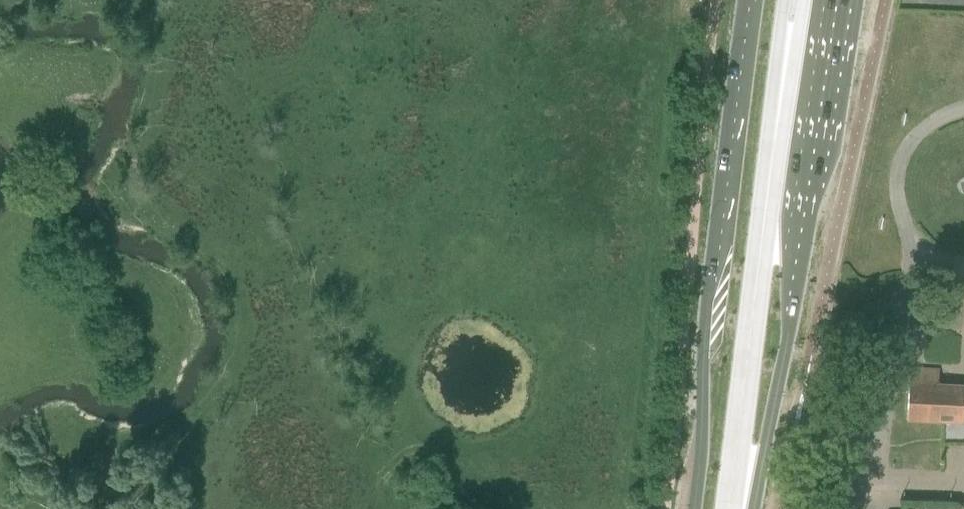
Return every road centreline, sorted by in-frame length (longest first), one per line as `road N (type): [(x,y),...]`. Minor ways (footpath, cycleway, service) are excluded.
road 1 (secondary): [(753,508),(845,0)]
road 2 (secondary): [(749,0),(695,508)]

